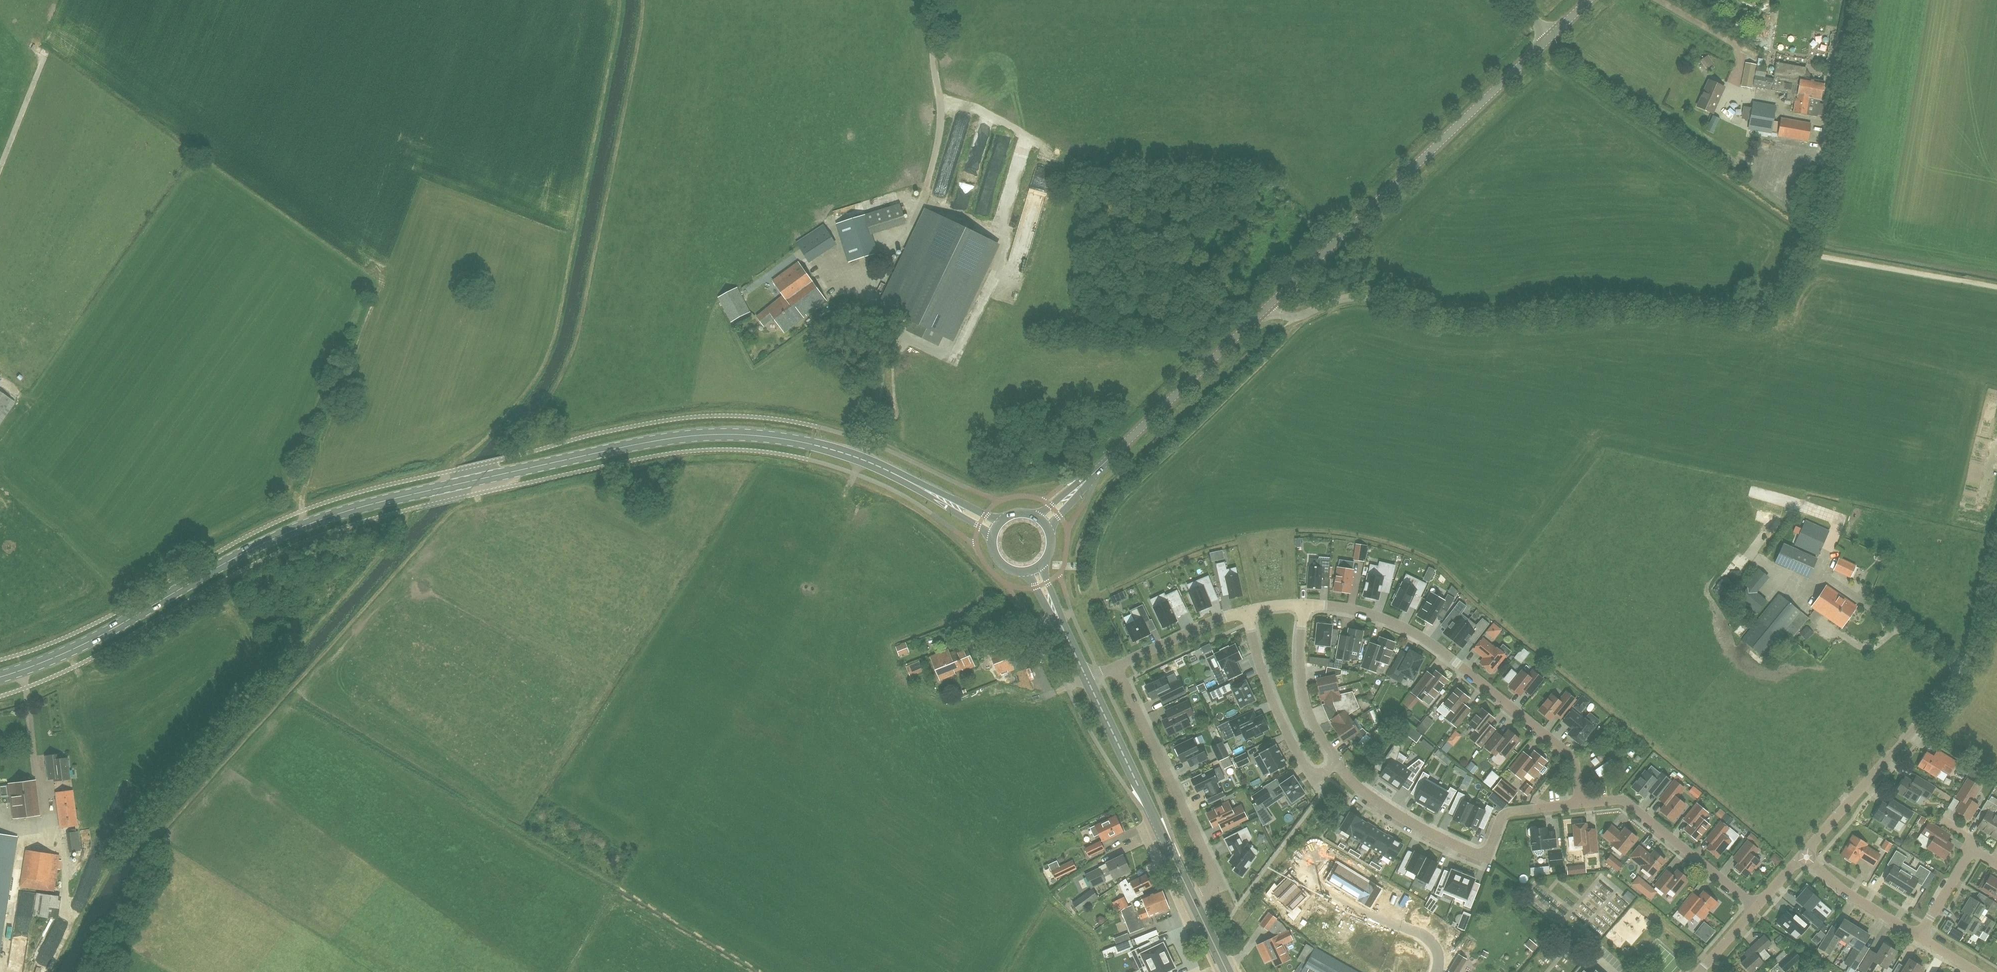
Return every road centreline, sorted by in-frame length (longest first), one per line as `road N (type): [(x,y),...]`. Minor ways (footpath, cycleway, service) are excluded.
road 1 (unclassified): [(1267,305),(1296,318),(1357,297),(1491,317),(1573,303),(1755,304),(1776,289),(1811,223),(1860,0)]
road 2 (primary): [(441,487),(678,436),(750,435),(863,459),(995,529)]
road 3 (primary): [(441,487),(257,545),(0,679)]
road 4 (residential): [(1837,815),(1525,559)]
road 5 (tertiary): [(1267,305),(1546,38)]
road 6 (residential): [(1581,803),(1571,753),(1437,645),(1363,611),(1303,602)]
road 7 (tertiary): [(1043,522),(1267,305)]
road 8 (residential): [(1336,761),(1381,805),(1479,855),(1508,813),(1581,803)]
road 9 (residential): [(1115,667),(1214,875),(1213,886),(1192,898)]
road 10 (track): [(1755,304),(1775,317),(1996,376)]
road 11 (primary): [(1192,898),(1088,680)]
road 12 (residential): [(1837,815),(1958,673),(1973,629)]
road 13 (residential): [(1581,803),(1625,801),(1756,907)]
road 14 (residential): [(1336,761),(1324,771),(1305,767),(1271,696),(1249,610)]
road 15 (residential): [(1436,971),(1433,946),(1422,935),(1346,907),(1303,869)]
road 16 (residential): [(1303,602),(1305,704),(1336,761)]
road 17 (residential): [(1249,610),(1115,667)]
road 18 (residential): [(1918,937),(1845,892),(1803,854)]
road 19 (primary): [(1088,680),(1035,568)]

